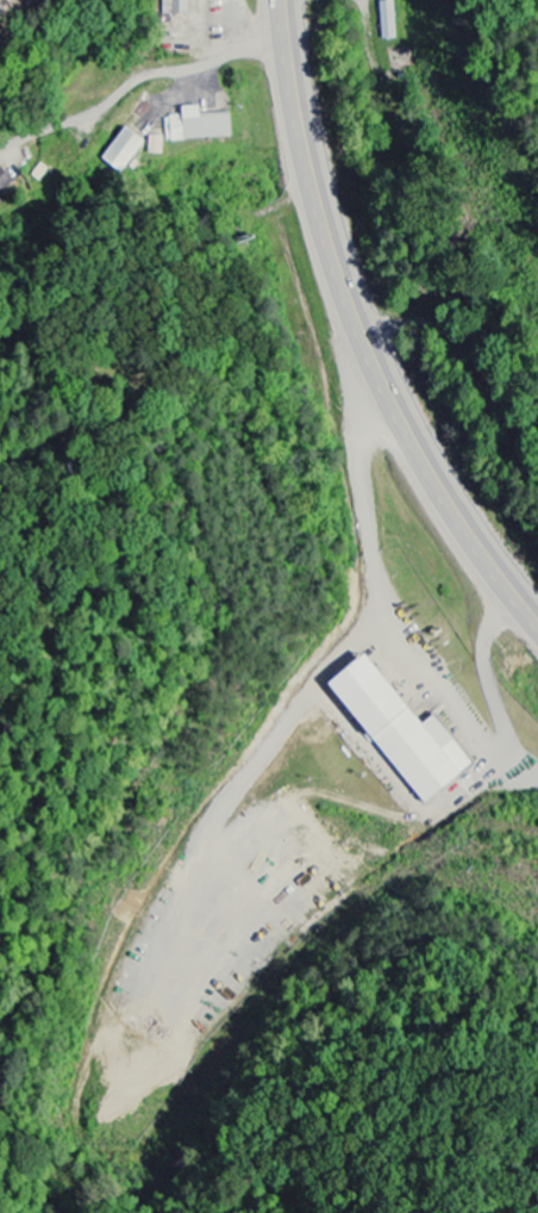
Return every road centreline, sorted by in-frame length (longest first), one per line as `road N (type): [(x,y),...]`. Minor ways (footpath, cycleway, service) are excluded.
road 1 (trunk): [(537,618),(443,485),(363,328),(313,169),(287,0)]
road 2 (residential): [(293,49),(139,76),(88,113),(0,146)]

